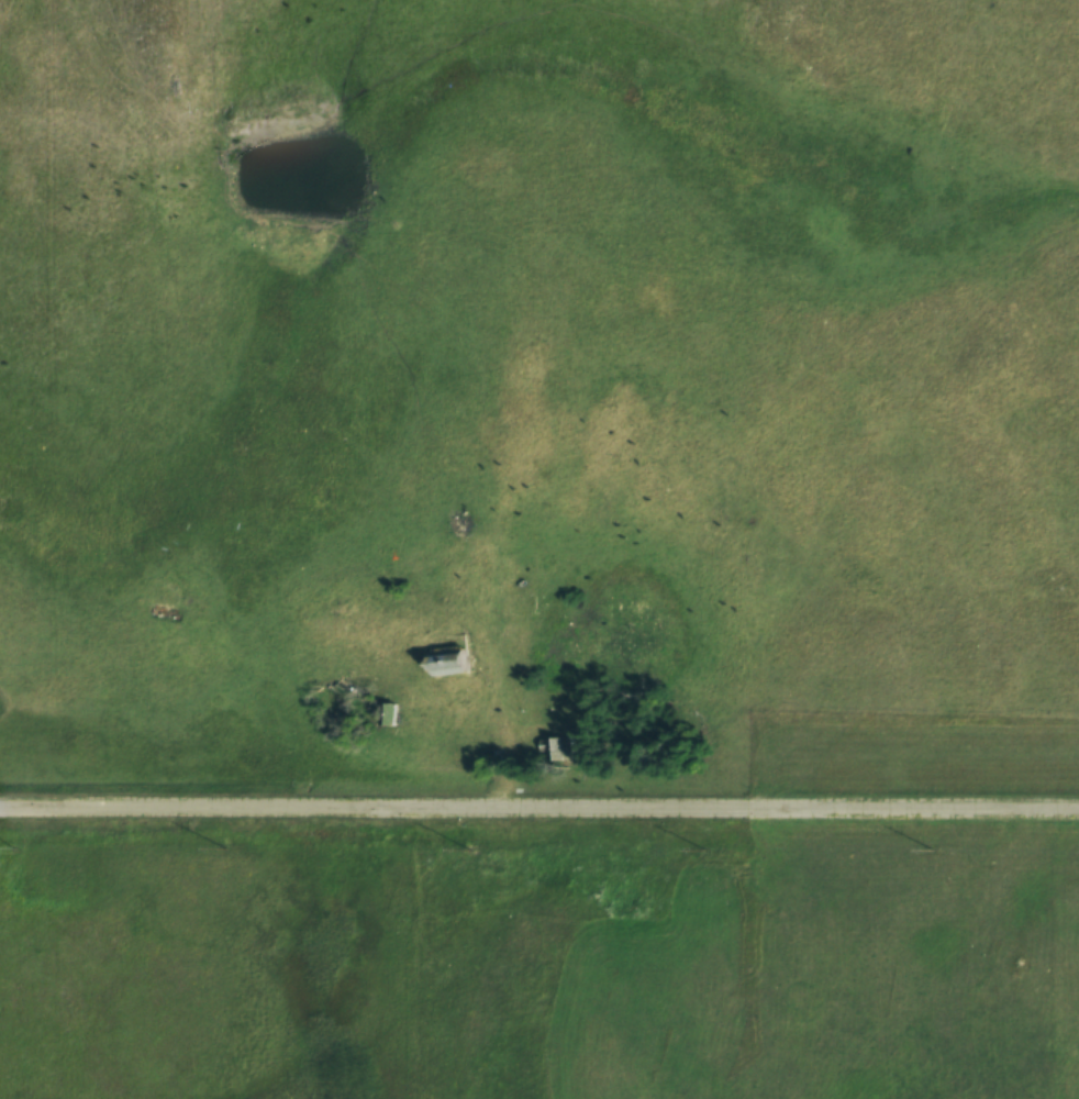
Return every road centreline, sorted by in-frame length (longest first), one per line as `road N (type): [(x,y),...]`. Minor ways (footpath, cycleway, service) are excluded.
road 1 (residential): [(1078,807),(0,807)]

